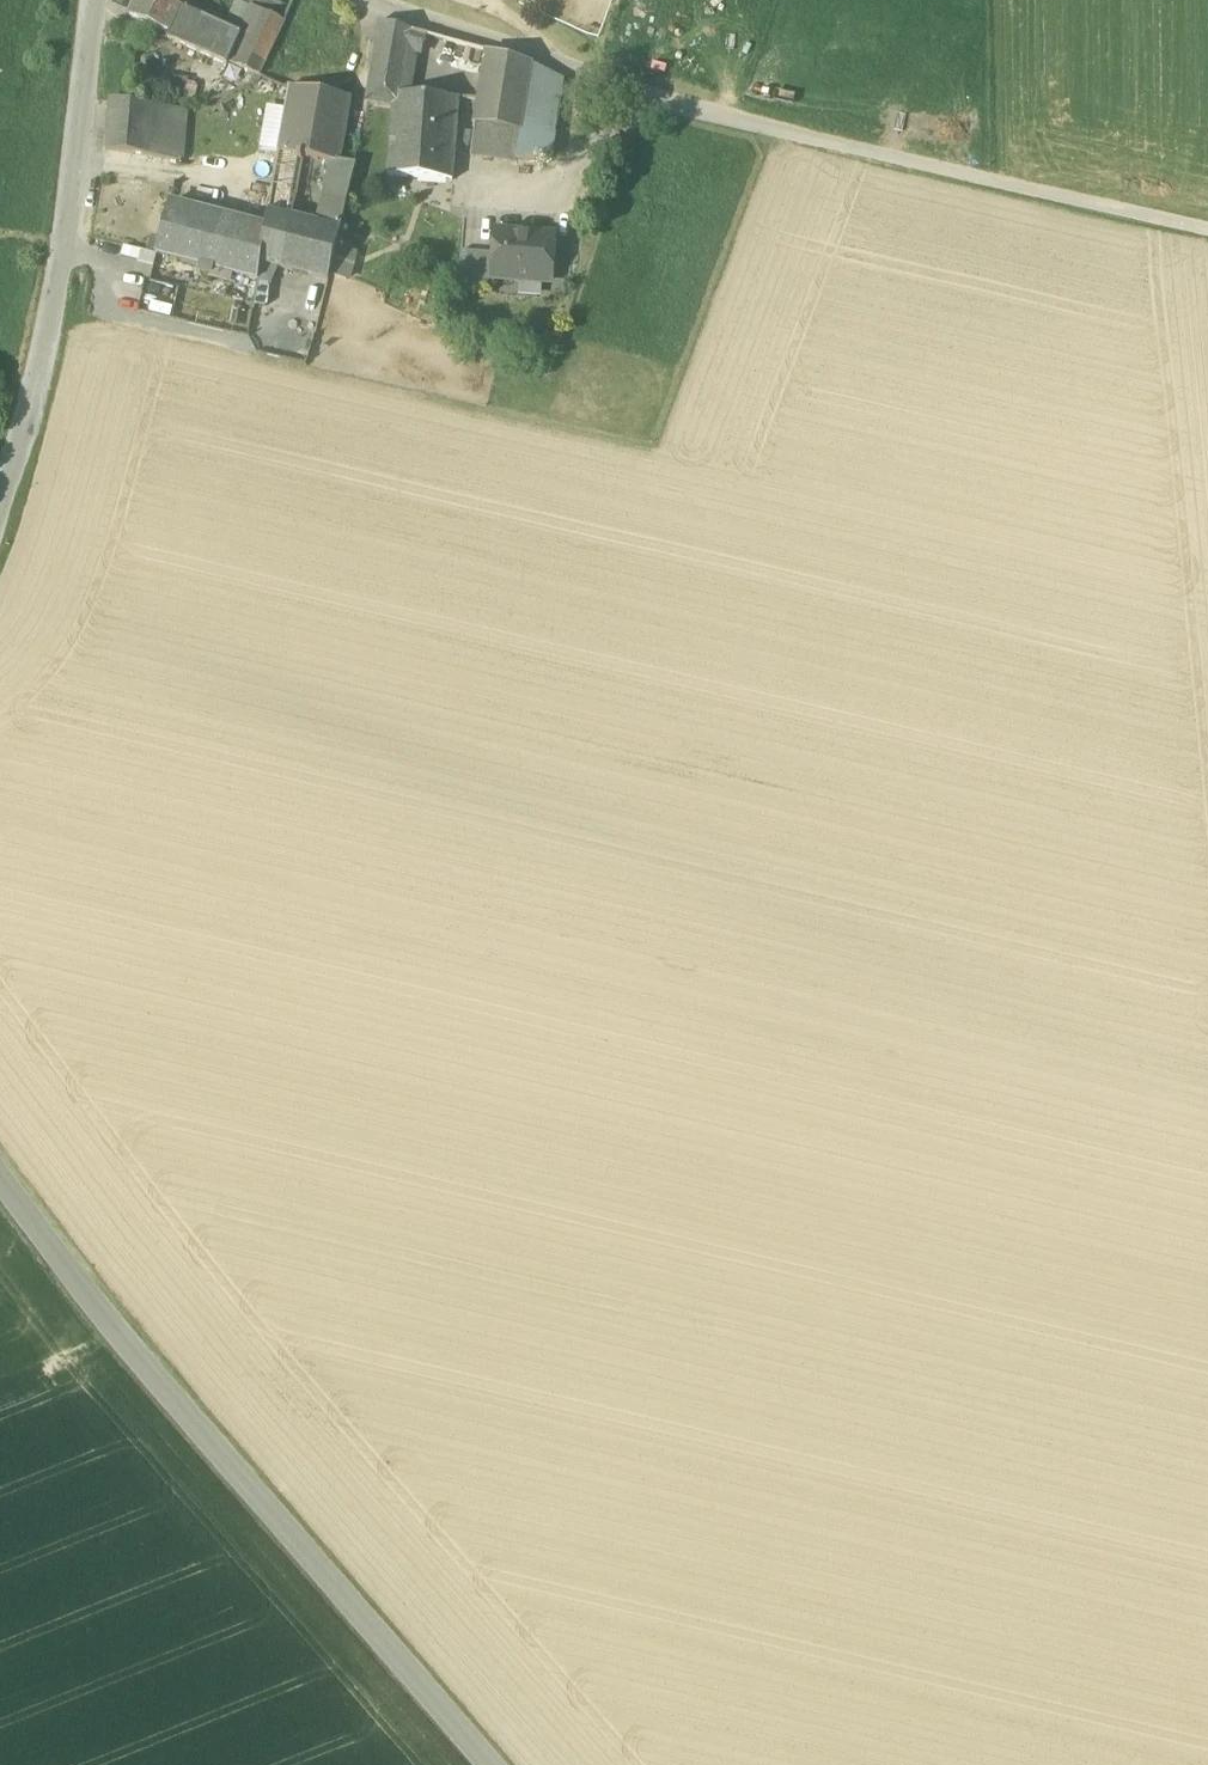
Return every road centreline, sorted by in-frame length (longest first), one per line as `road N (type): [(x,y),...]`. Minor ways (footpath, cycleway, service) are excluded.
road 1 (residential): [(0,1172),(89,1295),(493,1764)]
road 2 (residential): [(100,0),(63,268),(0,501)]
road 3 (track): [(63,268),(298,317)]

